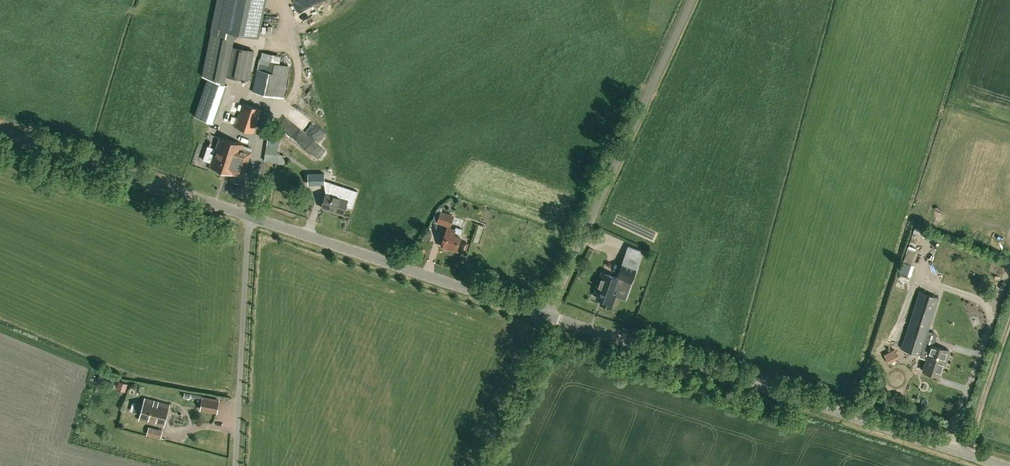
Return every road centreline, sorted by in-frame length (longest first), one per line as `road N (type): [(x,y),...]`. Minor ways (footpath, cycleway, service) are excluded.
road 1 (unclassified): [(547,316),(0,131)]
road 2 (unclassified): [(1004,465),(547,316)]
road 3 (unclassified): [(547,316),(692,0)]
road 4 (unclassified): [(477,465),(547,316)]

